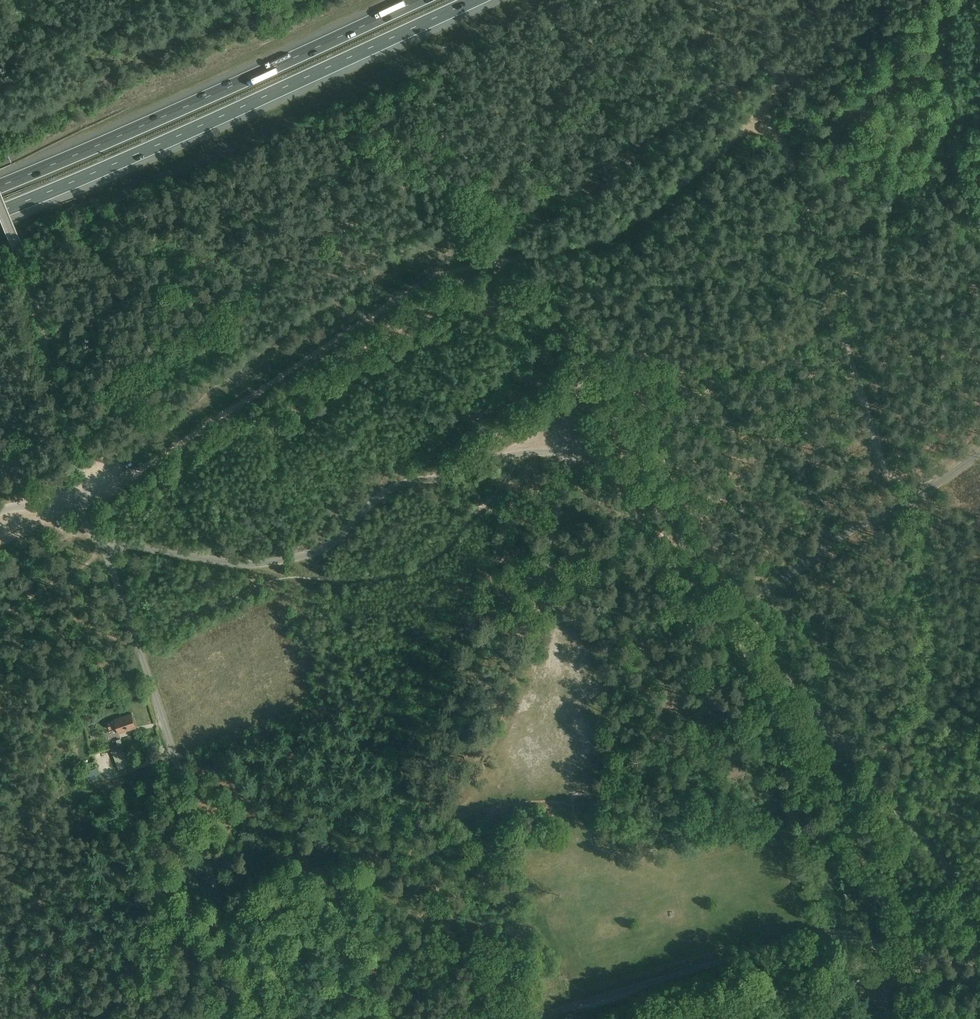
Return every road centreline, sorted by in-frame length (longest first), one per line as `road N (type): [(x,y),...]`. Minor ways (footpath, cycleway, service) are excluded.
road 1 (unclassified): [(725,609),(648,486),(570,455),(503,457),(443,480),(405,481),(317,553),(243,563),(105,547)]
road 2 (motorway): [(0,212),(473,0)]
road 3 (unclassified): [(105,547),(215,895),(245,965),(281,1018)]
road 4 (unclassified): [(523,1018),(823,933),(975,972)]
road 5 (motorway): [(417,0),(0,186)]
road 6 (unclassified): [(975,972),(964,901),(941,860),(725,609)]
road 7 (track): [(927,989),(725,609)]
road 8 (unclassified): [(83,518),(89,502),(80,468),(28,275),(0,202)]
road 9 (unclassified): [(979,453),(725,609)]

